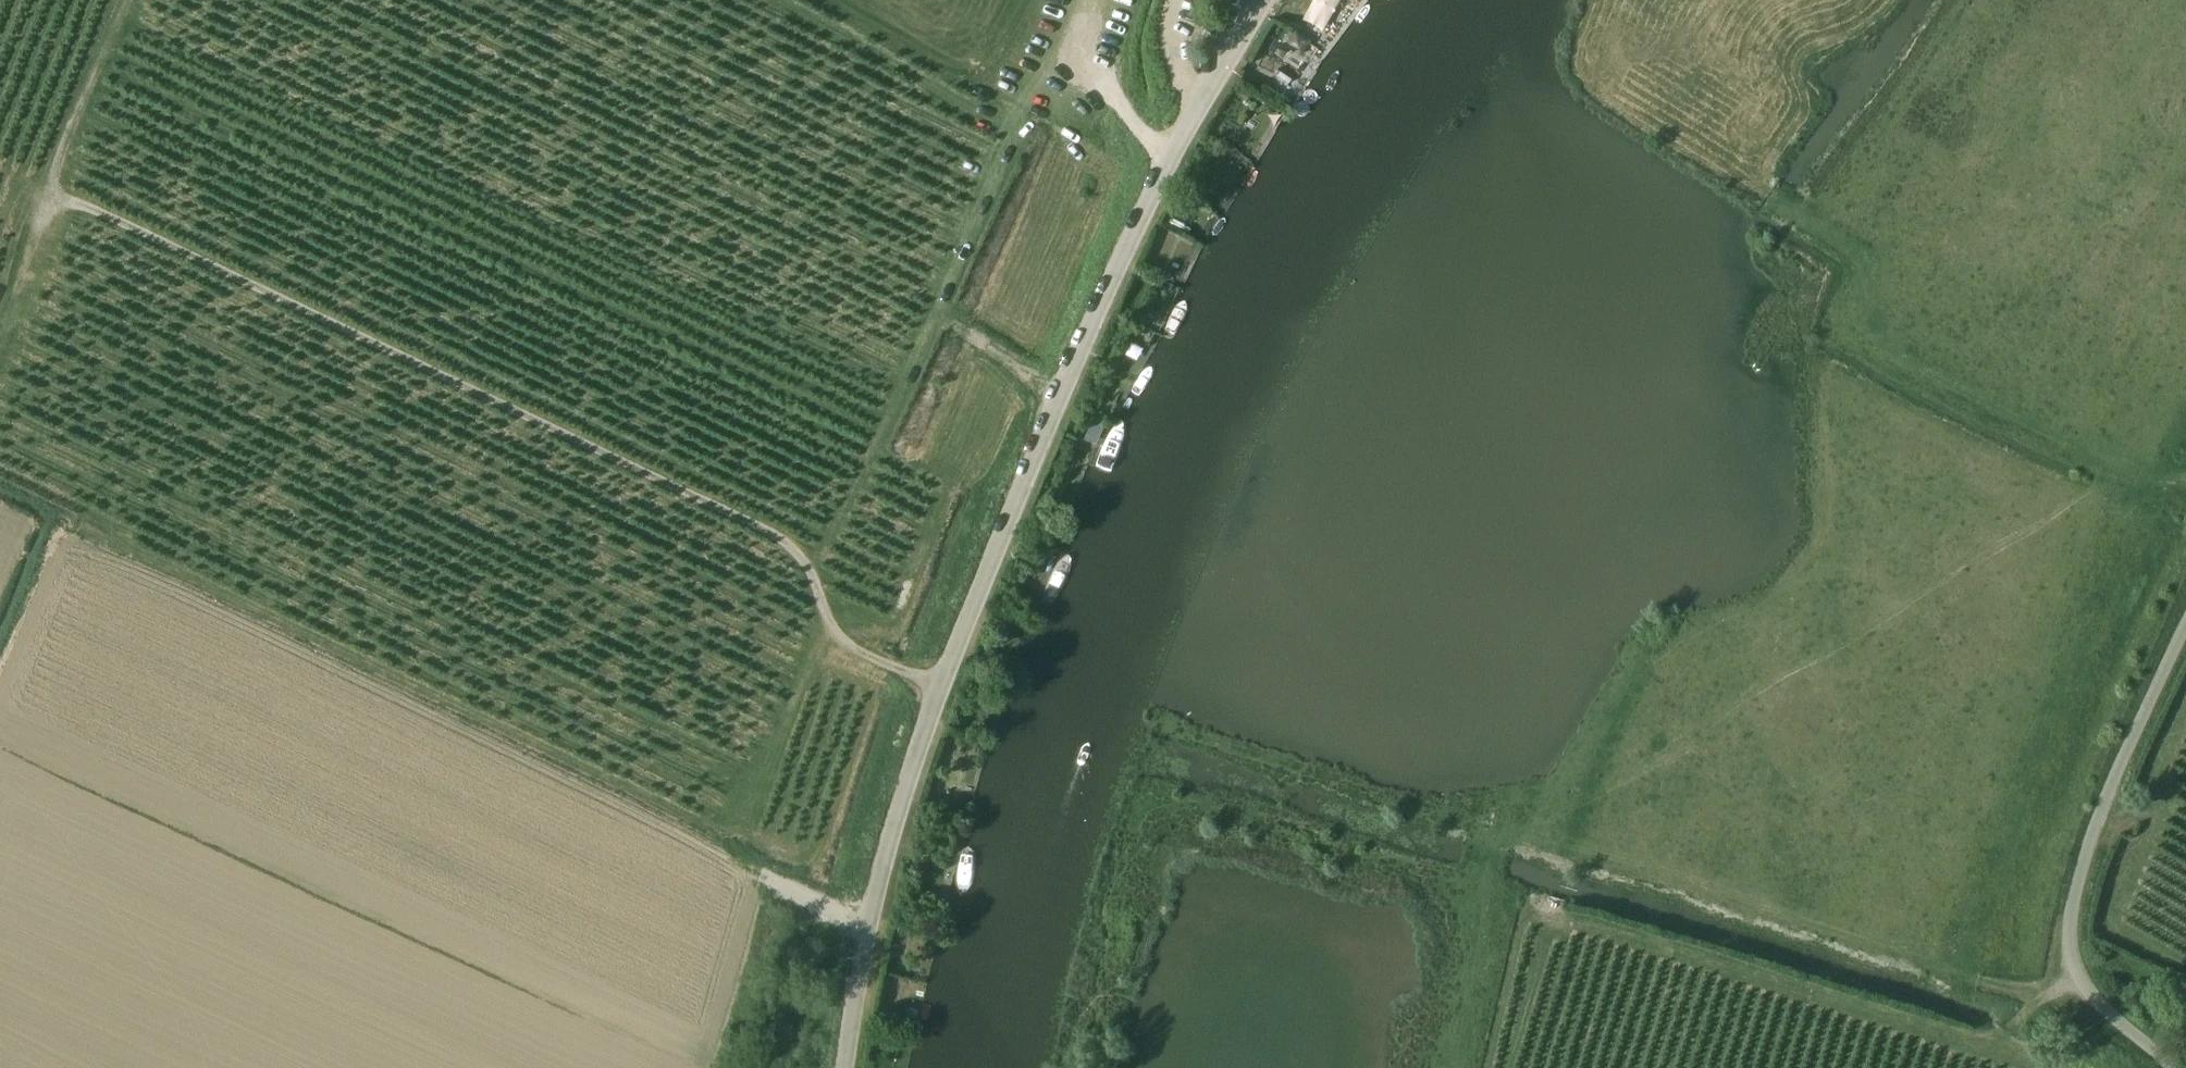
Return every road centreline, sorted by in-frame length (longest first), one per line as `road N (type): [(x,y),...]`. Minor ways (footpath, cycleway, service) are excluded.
road 1 (unclassified): [(842,1067),(892,843),(945,677),(1155,181),(1257,0)]
road 2 (unclassified): [(2185,634),(2090,842),(2062,929),(2074,974),(2168,1067)]

